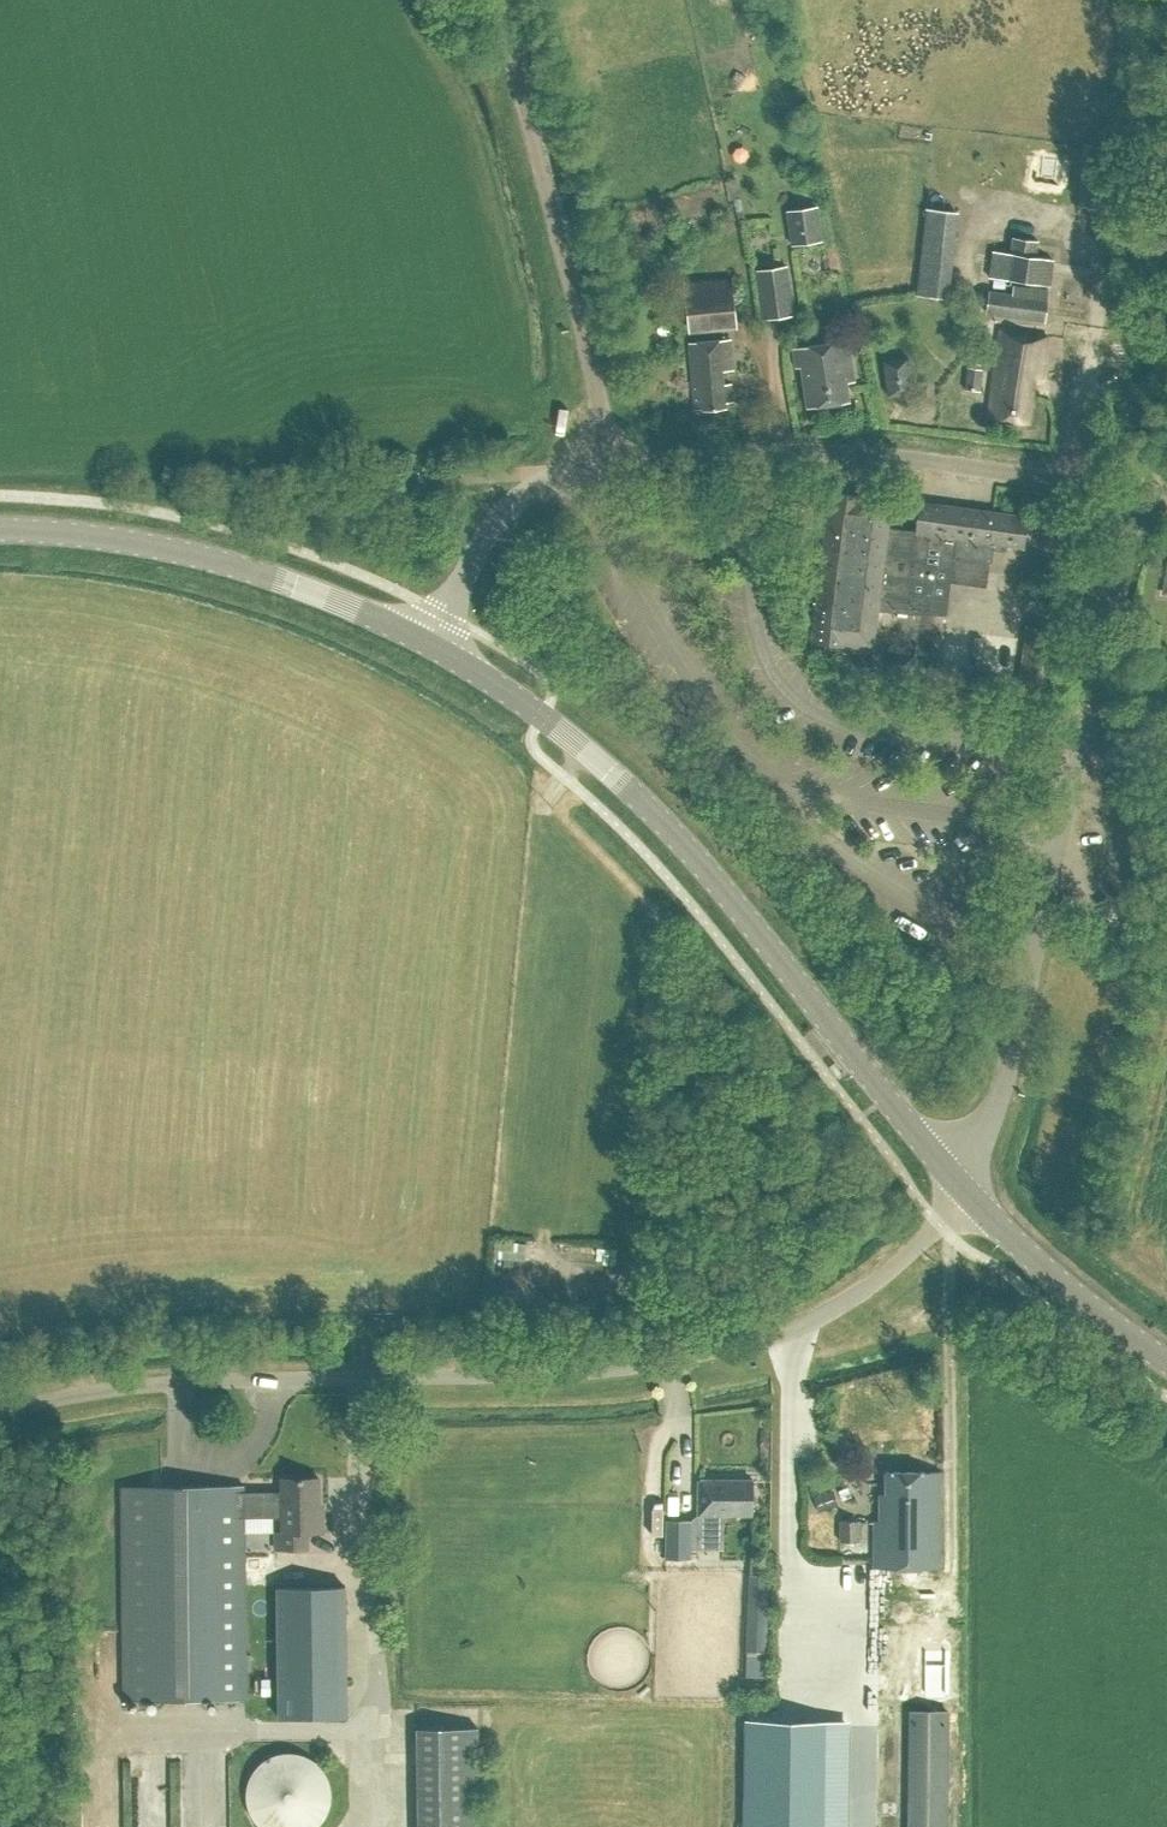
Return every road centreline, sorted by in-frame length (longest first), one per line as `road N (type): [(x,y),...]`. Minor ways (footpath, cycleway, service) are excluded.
road 1 (unclassified): [(0,1410),(182,1381),(536,1374),(699,1354),(771,1336),(853,1297),(939,1222),(960,1185)]
road 2 (tertiary): [(960,1185),(622,779),(500,688),(428,648)]
road 3 (unclassified): [(428,648),(483,536),(516,498),(554,473),(615,464),(502,0)]
road 4 (unclassified): [(960,1185),(1003,1089),(1137,499)]
road 5 (tertiary): [(428,648),(284,580),(176,548),(0,528)]
road 6 (tertiary): [(1166,1361),(1035,1258),(960,1185)]

